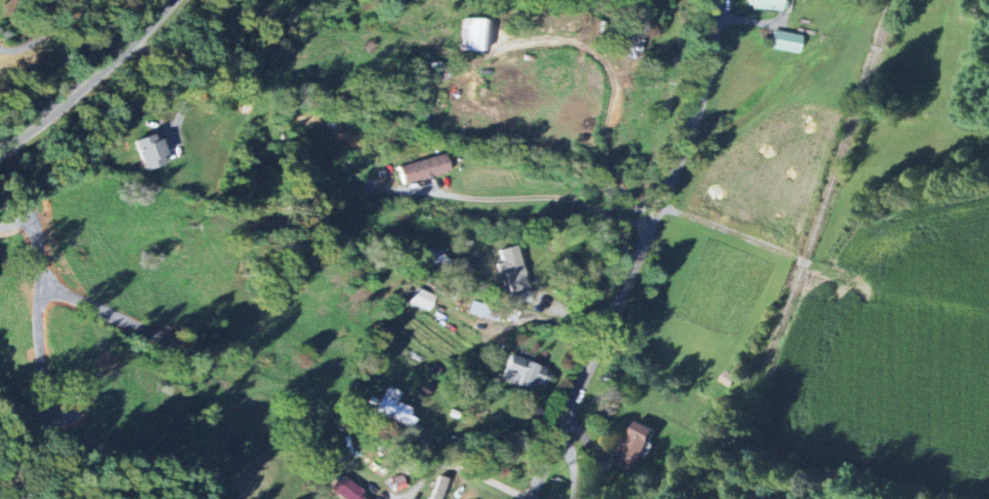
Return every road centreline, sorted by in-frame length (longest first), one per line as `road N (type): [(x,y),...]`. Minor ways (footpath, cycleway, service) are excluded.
road 1 (tertiary): [(532,498),(664,212),(714,38),(714,0)]
road 2 (primary): [(0,152),(101,75),(171,0)]

